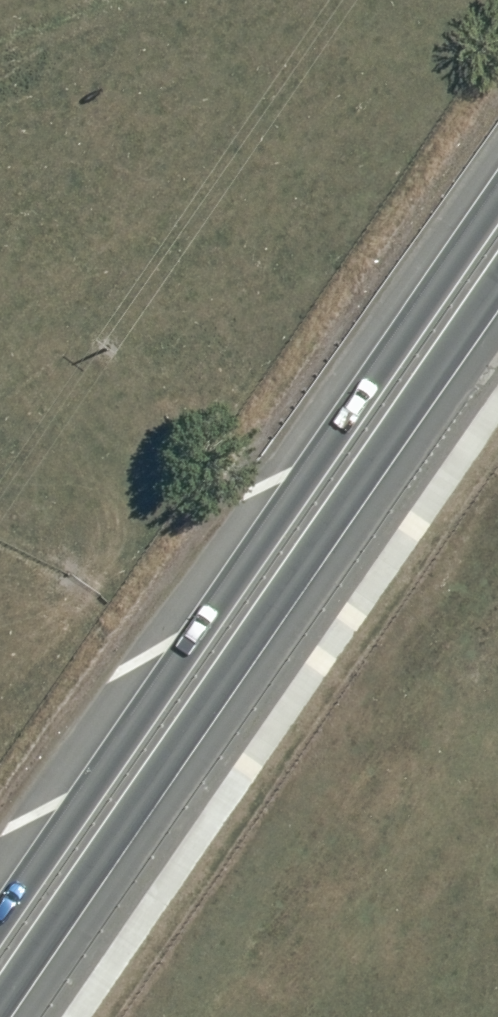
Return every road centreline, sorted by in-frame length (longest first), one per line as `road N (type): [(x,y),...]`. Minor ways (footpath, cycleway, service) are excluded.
road 1 (trunk): [(0,920),(497,180)]
road 2 (trunk): [(497,309),(10,1016)]

